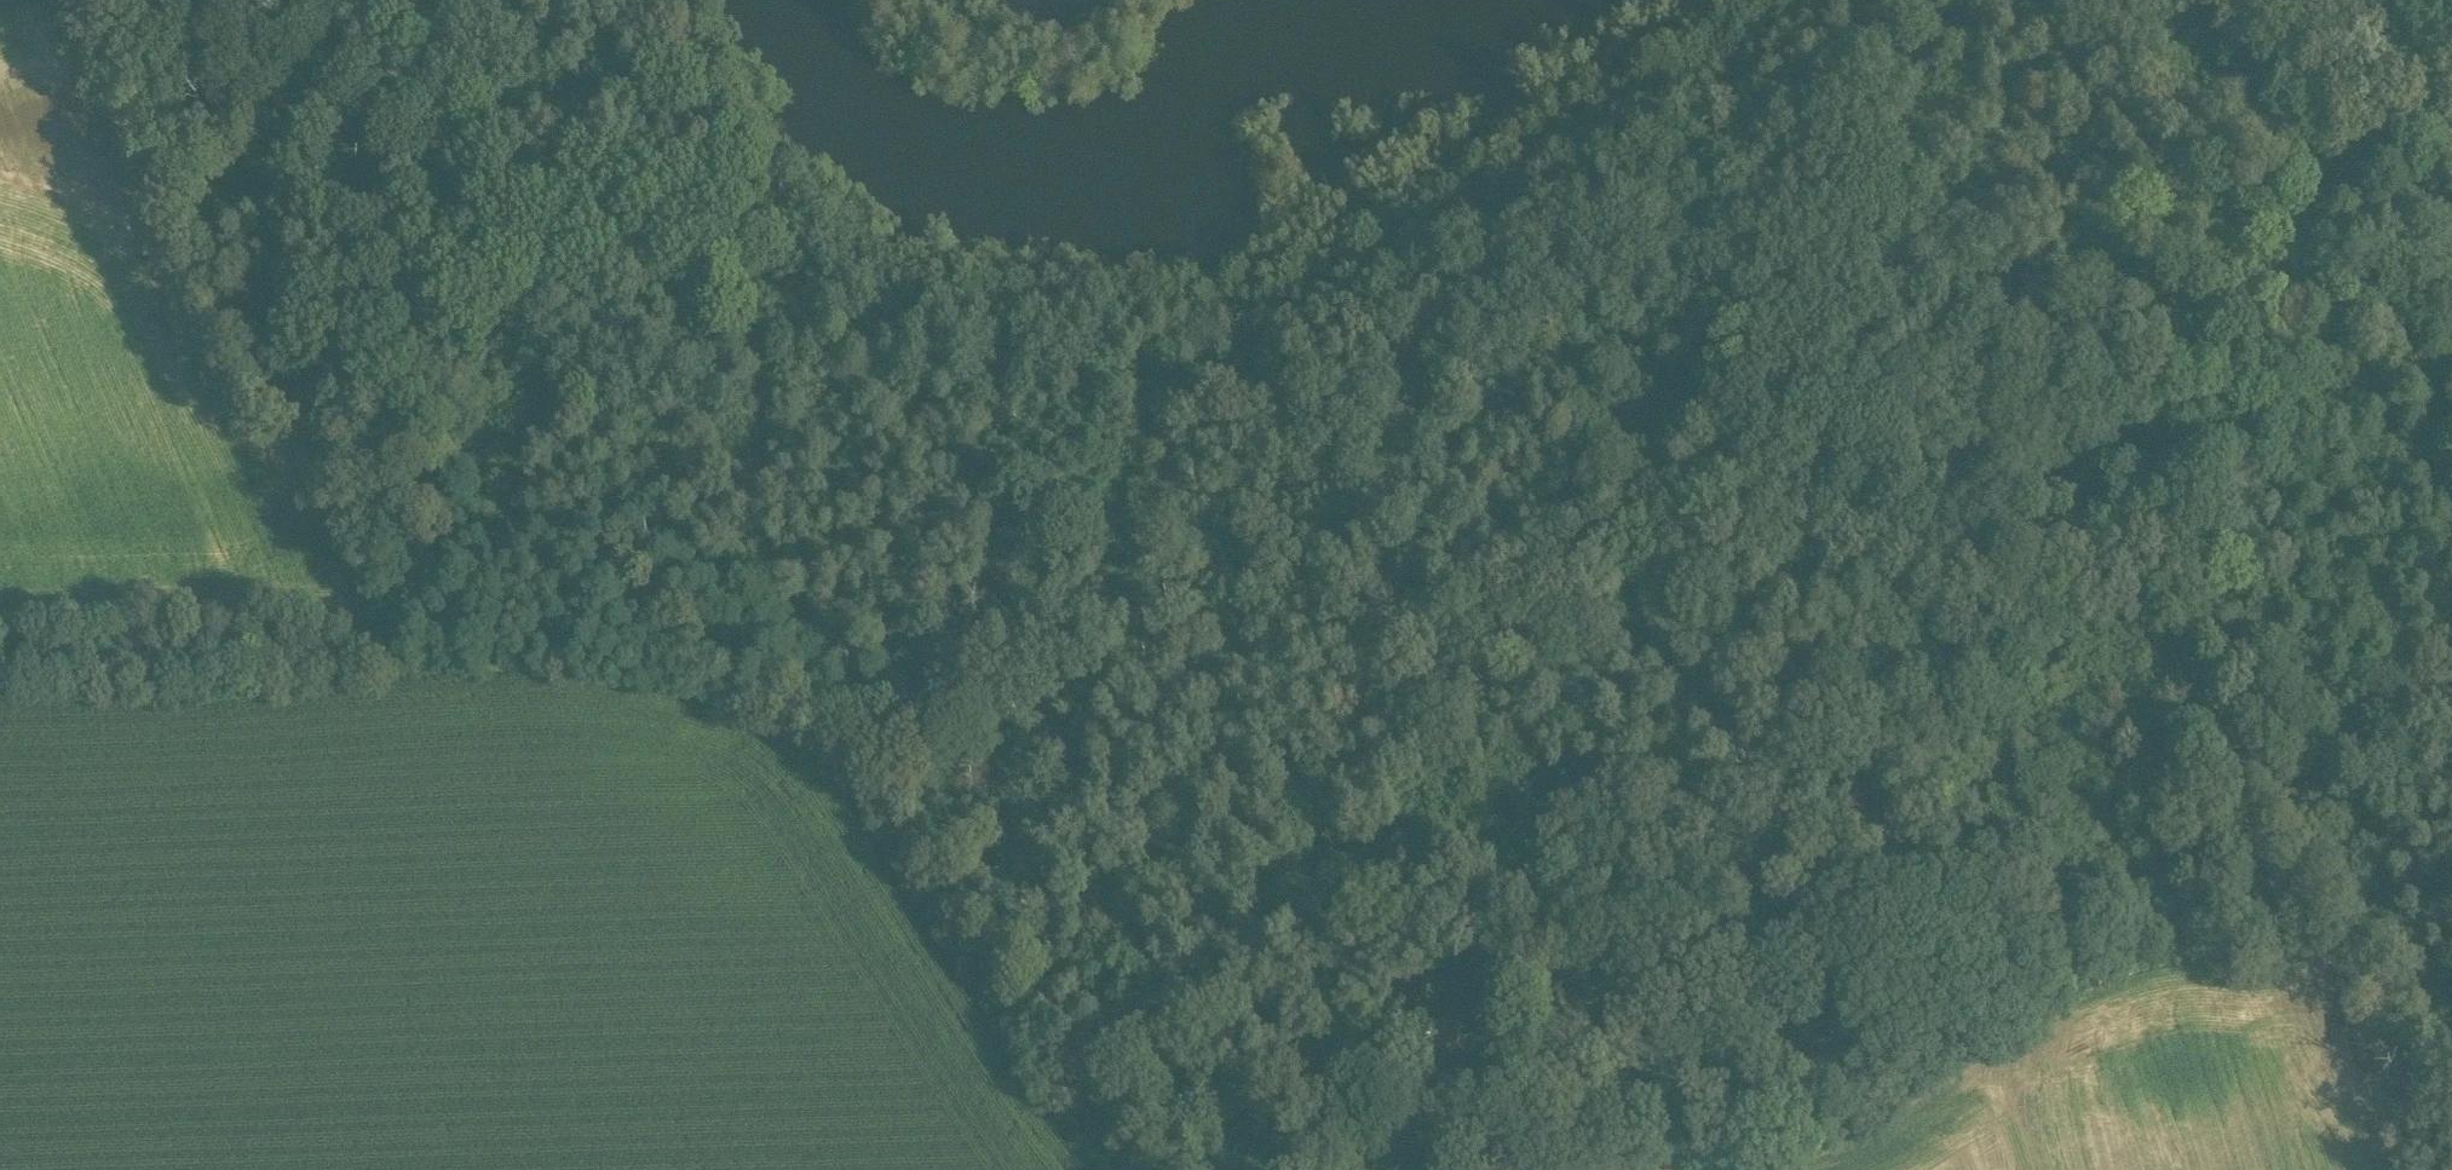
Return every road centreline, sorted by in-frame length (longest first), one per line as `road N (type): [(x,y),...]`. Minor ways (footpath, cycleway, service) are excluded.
road 1 (unclassified): [(2451,118),(2325,0)]

